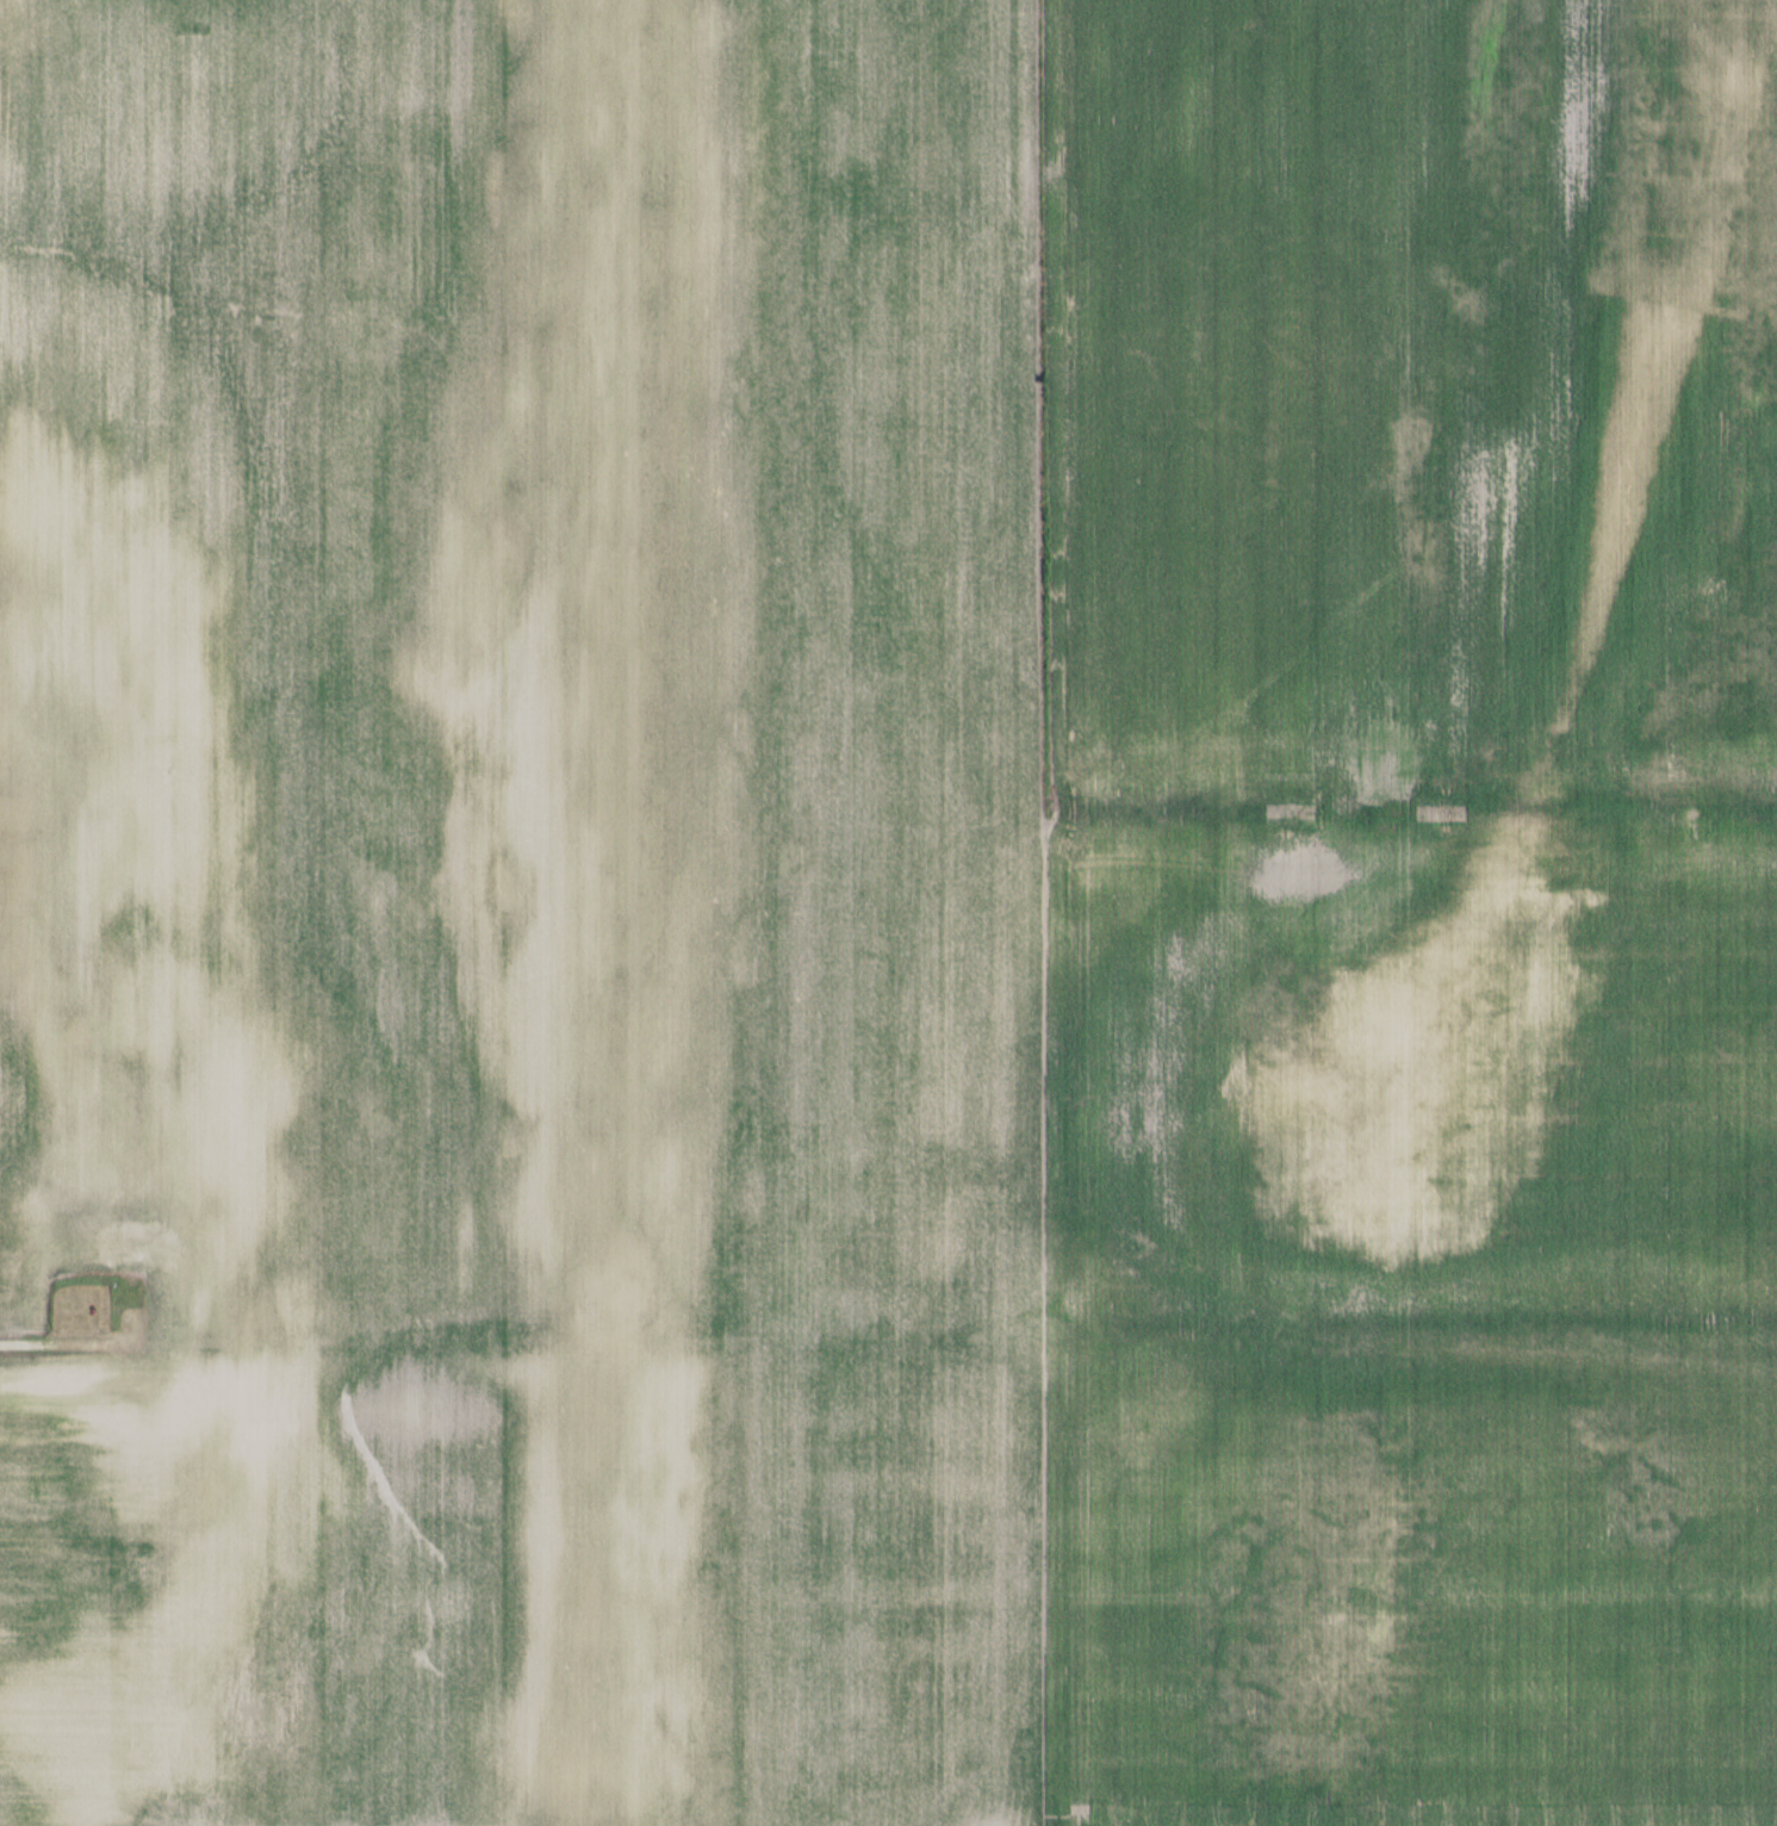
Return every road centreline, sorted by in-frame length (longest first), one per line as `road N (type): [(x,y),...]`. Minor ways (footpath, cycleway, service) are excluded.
road 1 (residential): [(0,1347),(130,1346)]

